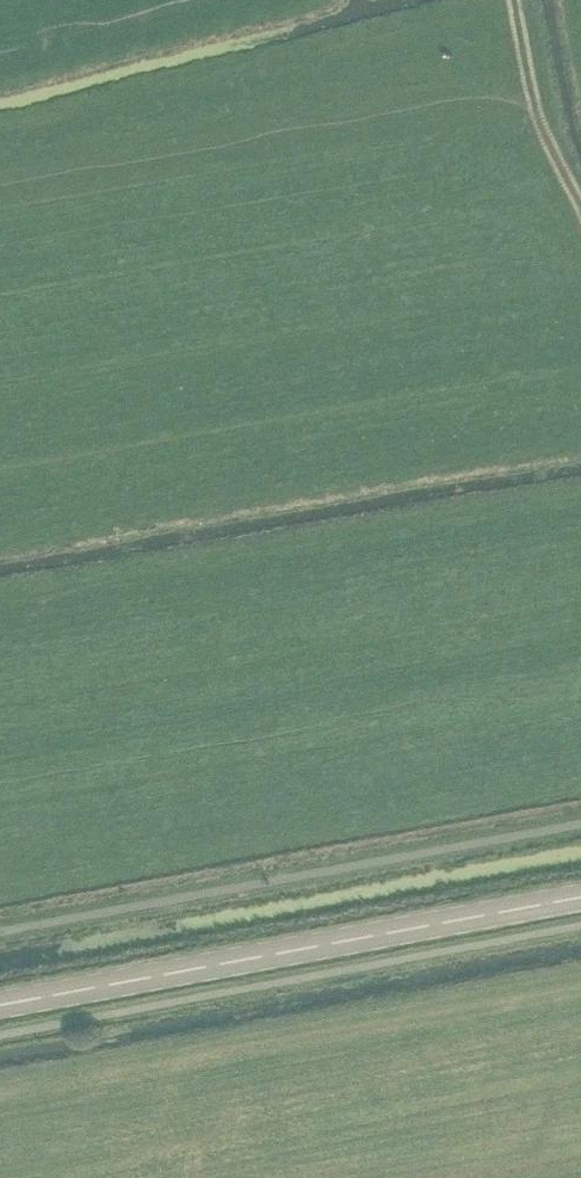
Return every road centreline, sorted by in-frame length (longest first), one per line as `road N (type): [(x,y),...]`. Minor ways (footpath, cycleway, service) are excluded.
road 1 (tertiary): [(580,895),(0,1003)]

